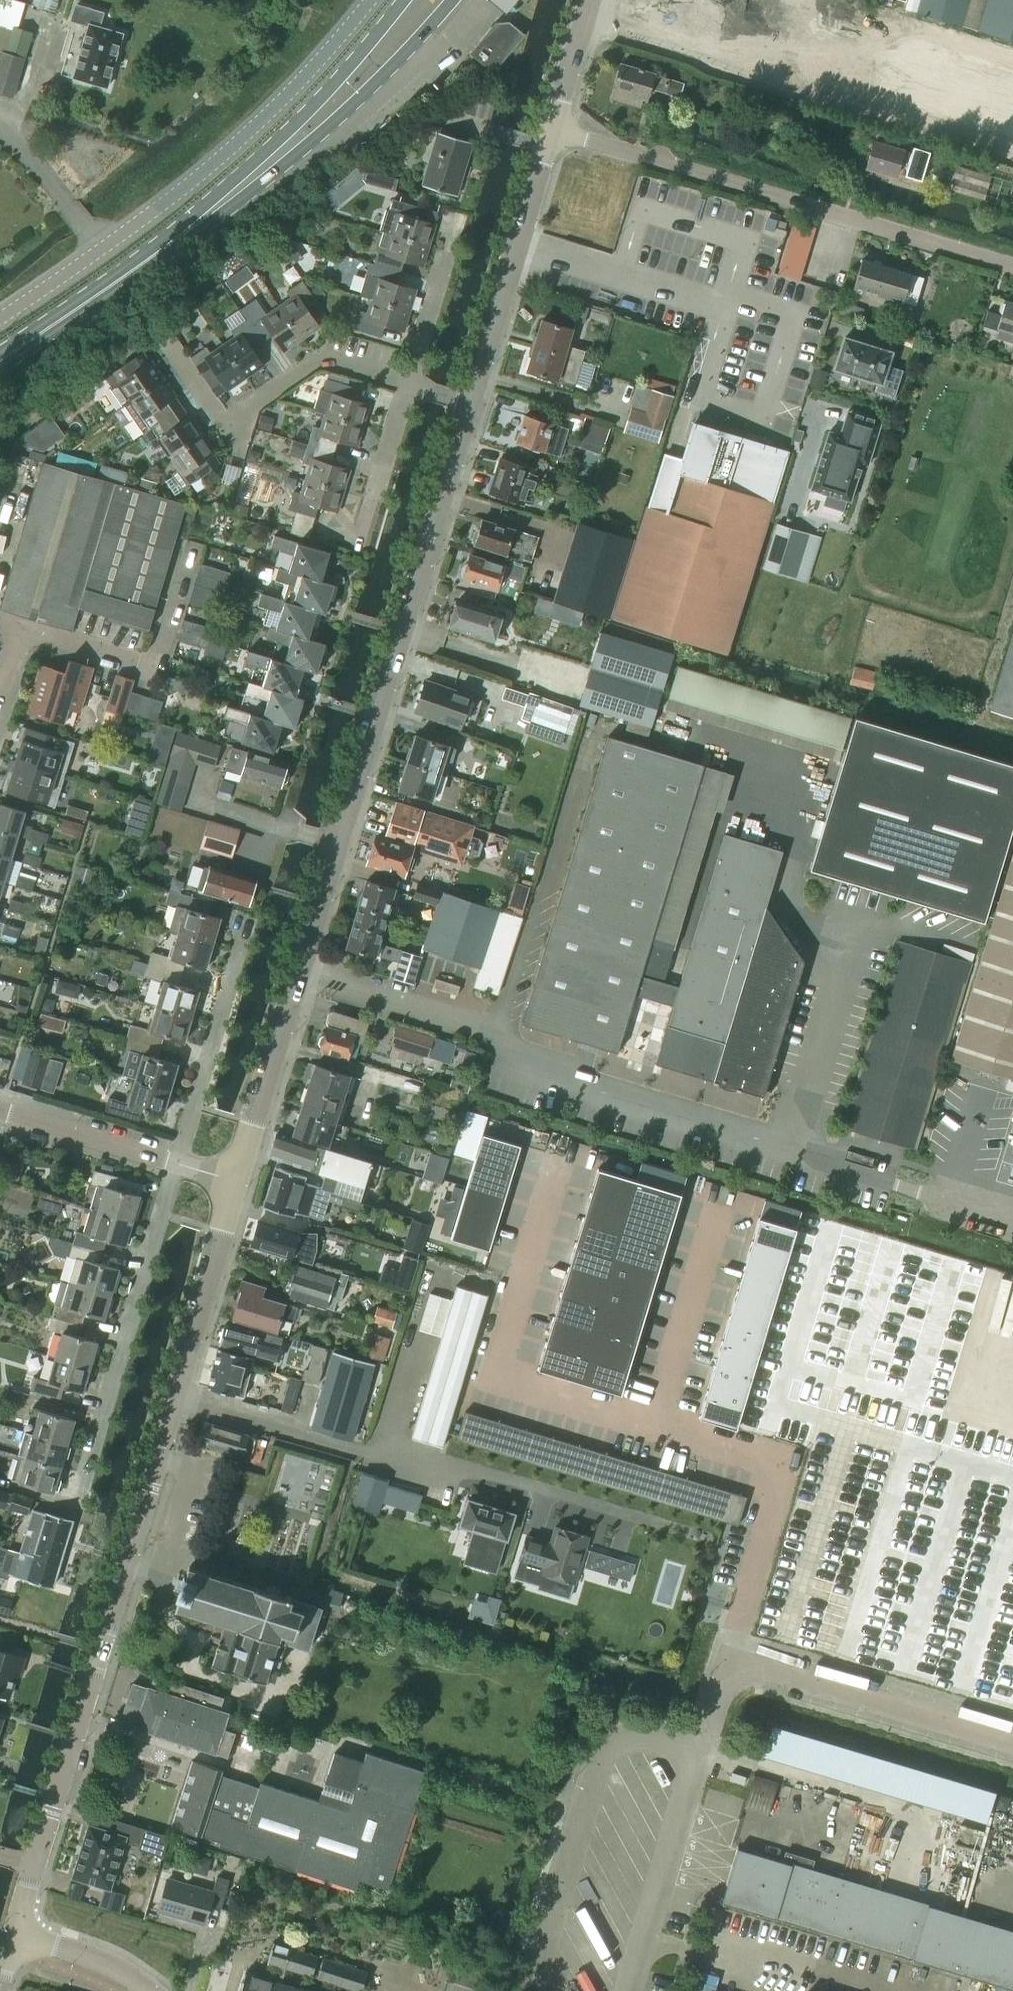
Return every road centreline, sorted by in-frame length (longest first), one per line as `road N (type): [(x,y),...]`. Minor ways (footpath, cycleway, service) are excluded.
road 1 (tertiary): [(240,1182),(473,403)]
road 2 (tertiary): [(17,1931),(240,1182)]
road 3 (unclassified): [(726,1658),(784,1464),(497,1379)]
road 4 (unclassified): [(0,317),(188,184),(261,121),(371,0)]
road 5 (residential): [(1012,266),(551,128)]
road 6 (residential): [(175,1163),(76,1499)]
road 7 (unclassified): [(627,1990),(726,1658)]
road 8 (residential): [(407,383),(318,358),(226,424),(160,325)]
road 9 (primary): [(227,199),(340,116),(452,0)]
road 10 (unclassified): [(1012,1741),(726,1658)]
road 11 (tertiary): [(473,403),(551,128)]
road 12 (primary): [(0,360),(227,199)]
road 13 (primary): [(403,0),(227,199)]
road 14 (residential): [(247,931),(175,1163)]
road 15 (residential): [(175,1163),(0,1107)]
road 16 (residential): [(362,535),(407,383)]
road 17 (tertiary): [(150,1990),(96,1957),(17,1931)]
road 18 (track): [(713,82),(579,40)]
road 19 (tertiary): [(551,128),(594,0)]
road 20 (residential): [(407,383),(445,257)]

